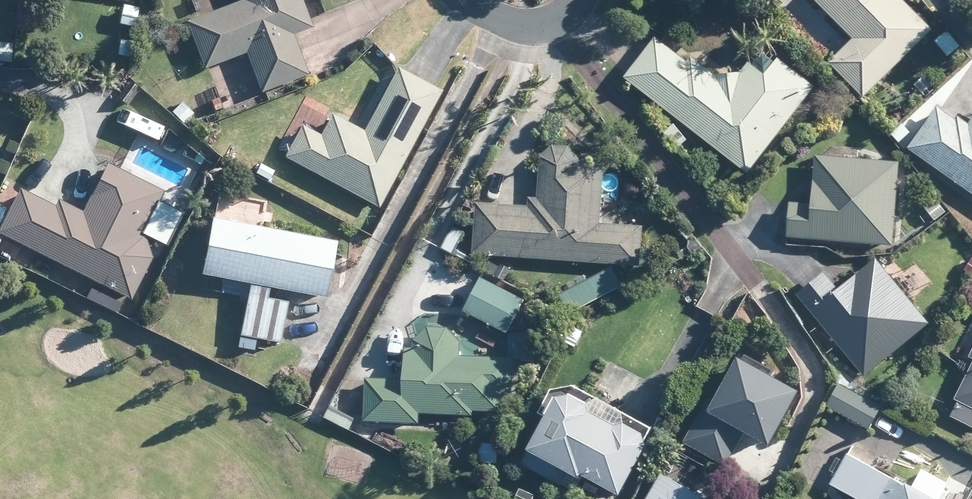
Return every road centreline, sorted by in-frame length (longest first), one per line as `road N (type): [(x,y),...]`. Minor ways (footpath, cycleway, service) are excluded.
road 1 (residential): [(584,0),(548,22),(497,18),(476,0)]

